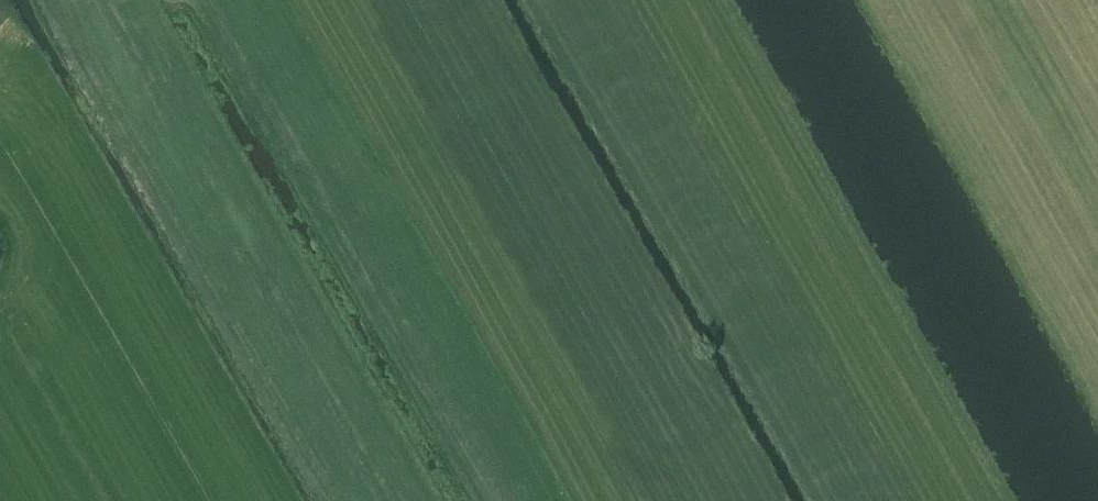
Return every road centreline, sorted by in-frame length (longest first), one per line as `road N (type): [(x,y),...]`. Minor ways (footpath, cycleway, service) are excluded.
road 1 (track): [(766,500),(480,0)]

